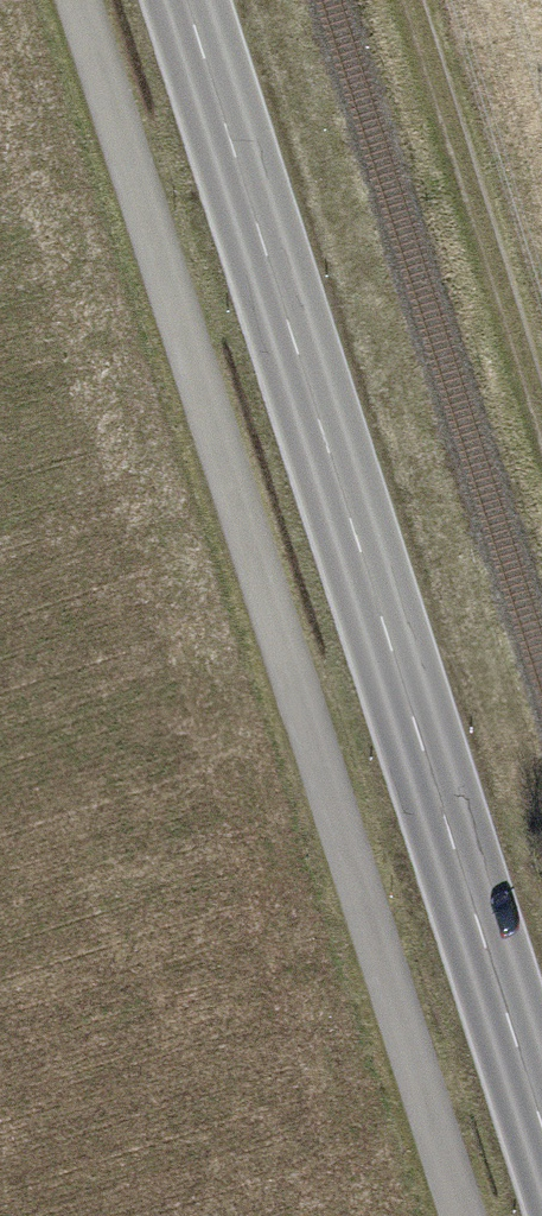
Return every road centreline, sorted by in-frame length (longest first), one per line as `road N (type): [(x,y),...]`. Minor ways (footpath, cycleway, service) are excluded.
road 1 (track): [(461,1215),(76,0)]
road 2 (secondary): [(185,0),(541,1127)]
road 3 (track): [(414,0),(541,402)]

